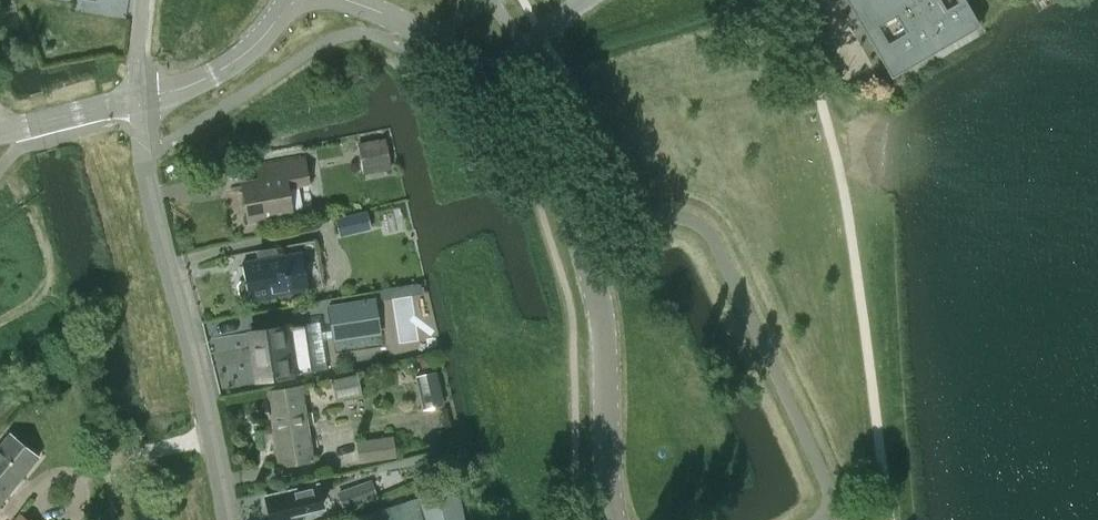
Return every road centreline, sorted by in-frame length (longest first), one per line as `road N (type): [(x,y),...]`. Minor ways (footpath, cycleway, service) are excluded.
road 1 (tertiary): [(485,86),(554,175),(595,286),(614,519)]
road 2 (unclassified): [(227,519),(145,173),(136,99)]
road 3 (tertiary): [(136,99),(185,87),(230,64),(293,0)]
road 4 (tertiary): [(485,86),(433,40),(349,0)]
road 5 (tertiary): [(0,134),(136,99)]

